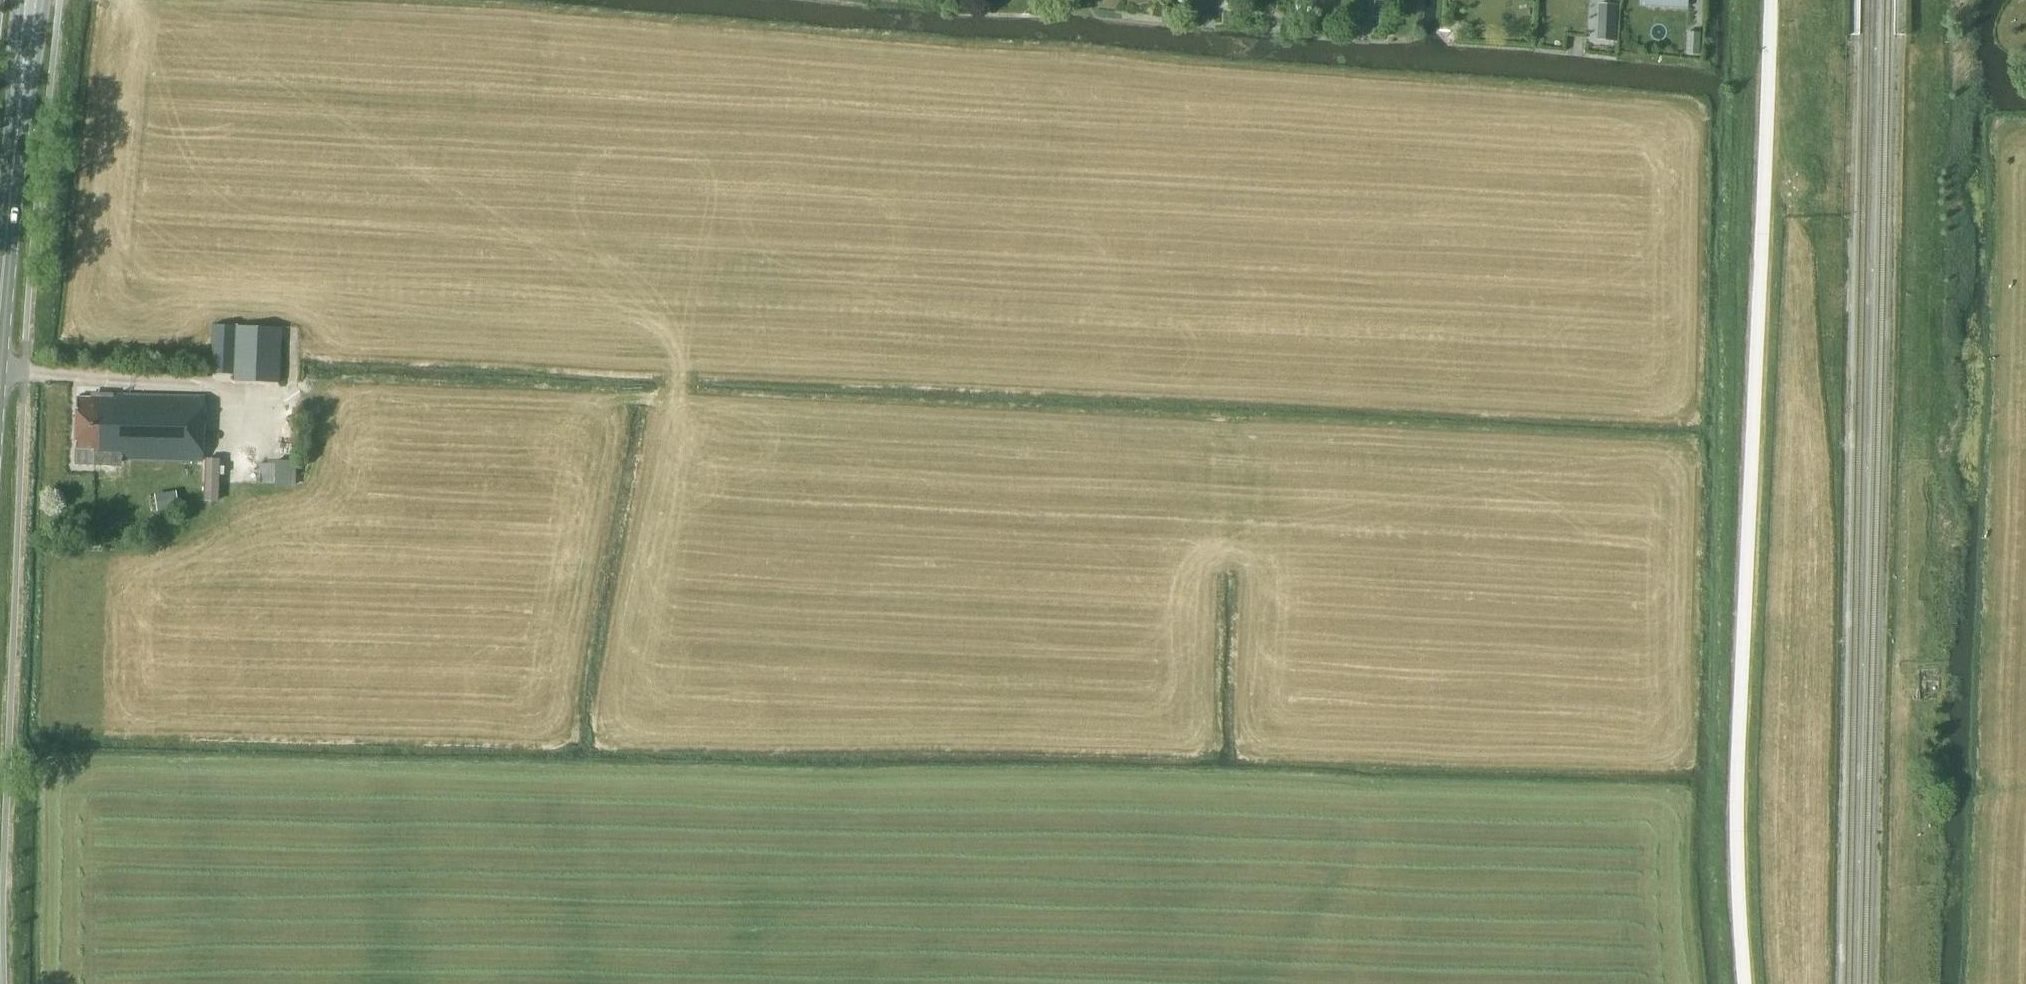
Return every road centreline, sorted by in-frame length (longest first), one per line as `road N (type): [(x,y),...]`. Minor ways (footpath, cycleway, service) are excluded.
road 1 (primary): [(0,285),(32,0)]

